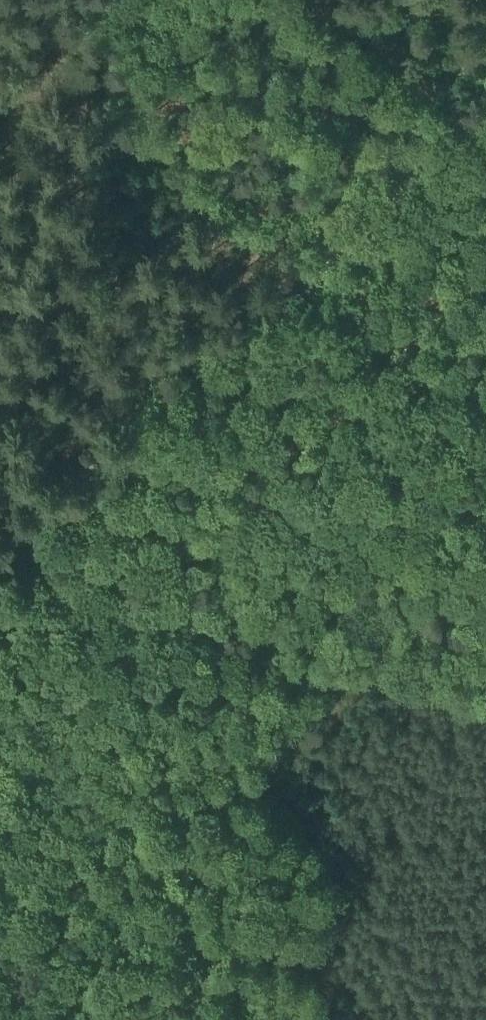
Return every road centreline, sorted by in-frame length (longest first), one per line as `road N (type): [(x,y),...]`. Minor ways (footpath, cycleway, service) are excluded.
road 1 (track): [(485,112),(306,271),(485,414)]
road 2 (track): [(306,271),(0,541)]
road 3 (track): [(308,0),(469,127)]

